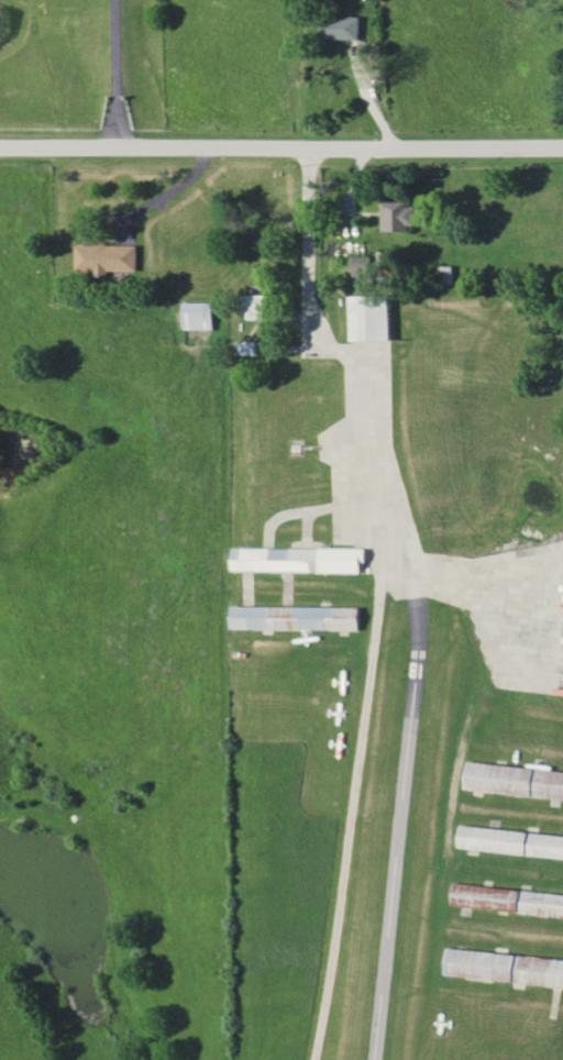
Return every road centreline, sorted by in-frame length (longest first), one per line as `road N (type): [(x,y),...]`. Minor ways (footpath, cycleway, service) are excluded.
road 1 (tertiary): [(0,150),(562,148)]

